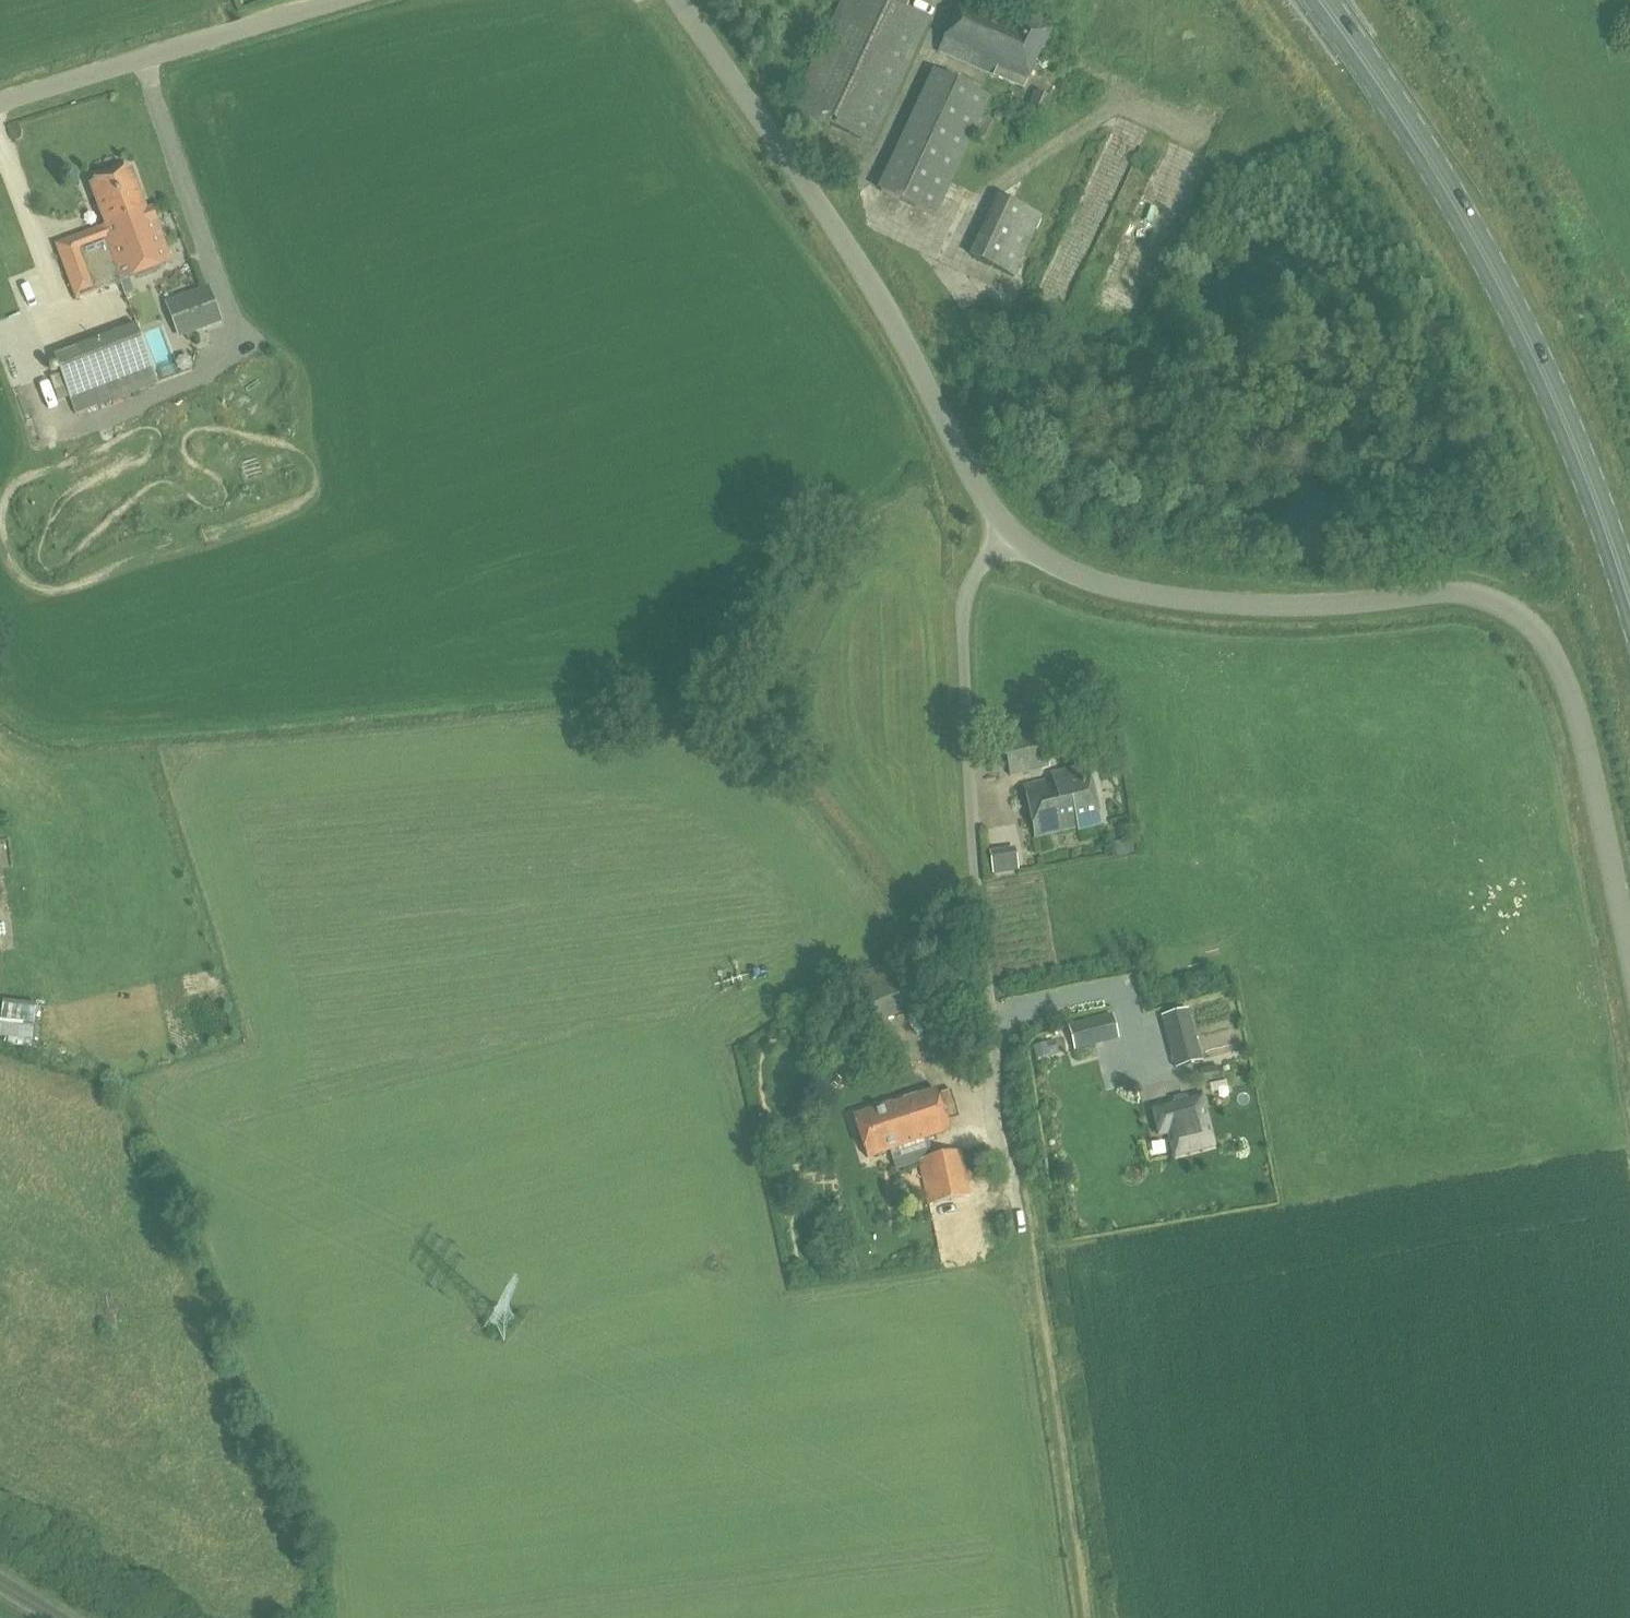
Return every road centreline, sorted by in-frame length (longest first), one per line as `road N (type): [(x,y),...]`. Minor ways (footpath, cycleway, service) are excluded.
road 1 (unclassified): [(1629,956),(1576,712),(1552,649),(1521,611),(1459,590),(1285,603),(1140,588),(1074,570),(1012,533)]
road 2 (primary): [(1629,609),(1572,437),(1478,239),(1322,0)]
road 3 (unclassified): [(1012,533),(861,266),(680,0)]
road 4 (unclassified): [(995,1058),(961,769),(959,608),(978,562),(1012,533)]
road 5 (unclassified): [(0,106),(340,0)]

